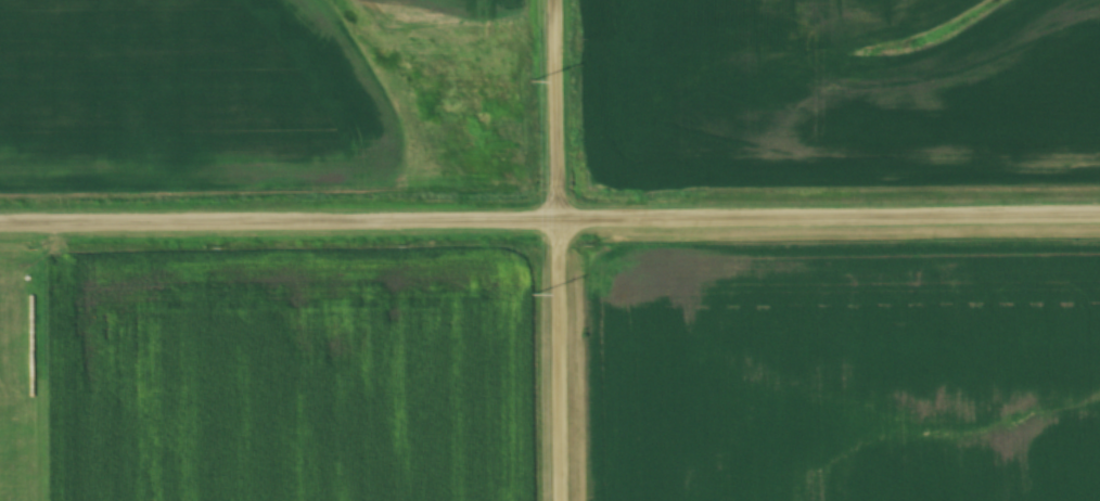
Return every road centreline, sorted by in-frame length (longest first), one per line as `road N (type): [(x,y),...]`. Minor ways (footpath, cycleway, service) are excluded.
road 1 (residential): [(1099,215),(0,227)]
road 2 (residential): [(557,500),(550,0)]

